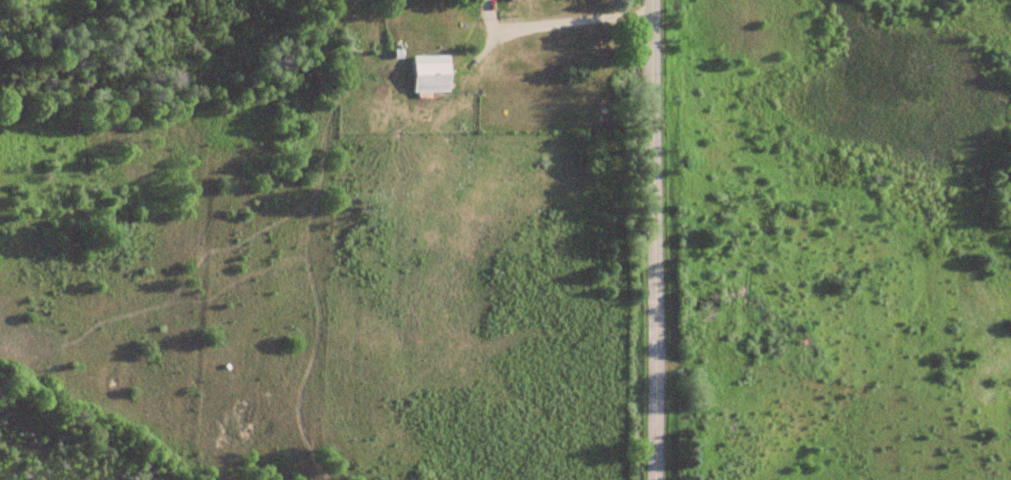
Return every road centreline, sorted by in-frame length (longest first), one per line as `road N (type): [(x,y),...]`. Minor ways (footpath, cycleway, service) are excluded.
road 1 (residential): [(656,479),(655,0)]

